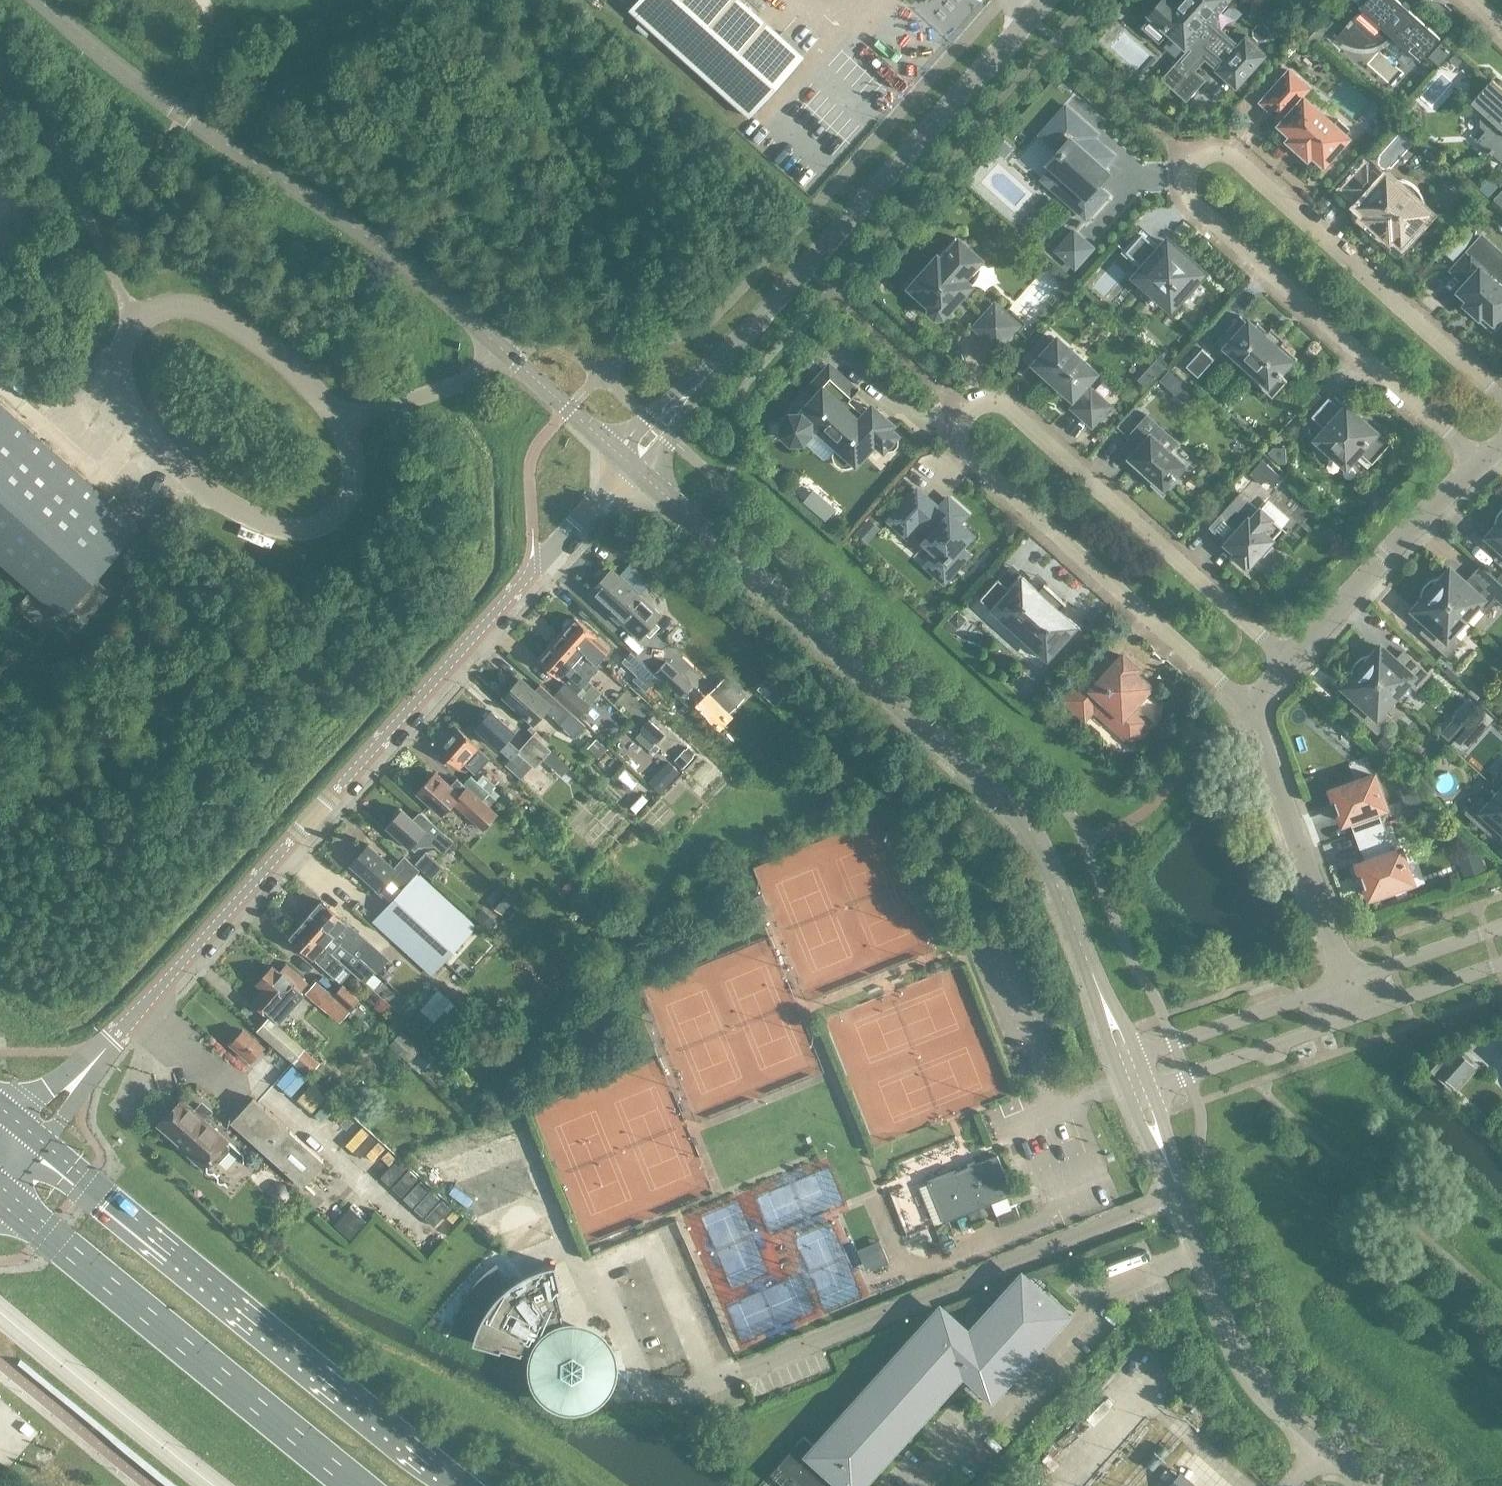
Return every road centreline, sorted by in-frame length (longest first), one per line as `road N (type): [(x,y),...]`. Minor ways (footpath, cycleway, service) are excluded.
road 1 (residential): [(1290,658),(1015,414),(987,405),(973,412),(962,433),(972,454),(1248,704)]
road 2 (residential): [(1501,397),(1240,158),(1226,154),(1196,163),(1189,183),(1199,206),(1481,461)]
road 3 (unclassified): [(101,1053),(629,463)]
road 4 (unclassified): [(629,463),(425,282),(180,111),(47,0)]
road 5 (tertiary): [(1095,979),(1048,860),(1007,803),(629,463)]
road 6 (trunk): [(463,1485),(48,1146)]
road 7 (tertiary): [(713,370),(1045,0)]
road 8 (trunk): [(6,1198),(362,1485)]
road 9 (tertiary): [(1373,1485),(1261,1383),(1180,1188)]
road 10 (residential): [(1347,982),(1248,704)]
road 11 (residential): [(1290,658),(1481,461)]
road 12 (residential): [(1347,982),(1139,1060)]
road 13 (residential): [(1151,1089),(1359,1014)]
road 14 (residential): [(1501,927),(1347,982)]
road 15 (residential): [(1359,1014),(1501,963)]
road 16 (tertiary): [(713,370),(649,417),(629,463)]
road 17 (tertiary): [(629,463),(669,438),(713,370)]
road 18 (tertiary): [(1123,1081),(1180,1188)]

